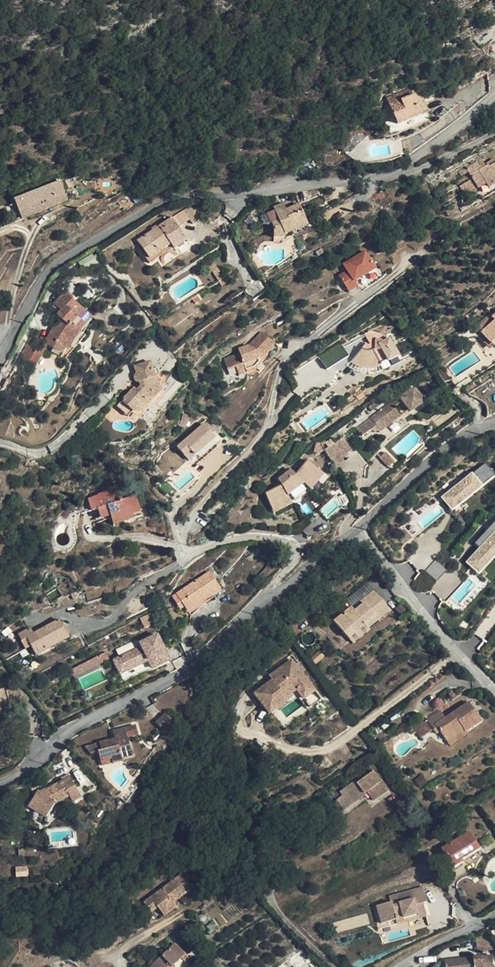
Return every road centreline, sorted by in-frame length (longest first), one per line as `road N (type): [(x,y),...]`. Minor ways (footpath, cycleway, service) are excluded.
road 1 (residential): [(494,97),(403,167),(367,180),(171,197),(136,212),(43,275),(0,357)]
road 2 (residential): [(356,528),(199,662),(50,741),(26,773),(0,784)]
road 3 (track): [(337,966),(270,897),(275,885),(368,828)]
road 4 (residential): [(494,687),(356,528)]
road 5 (residential): [(494,422),(449,447),(356,528)]

